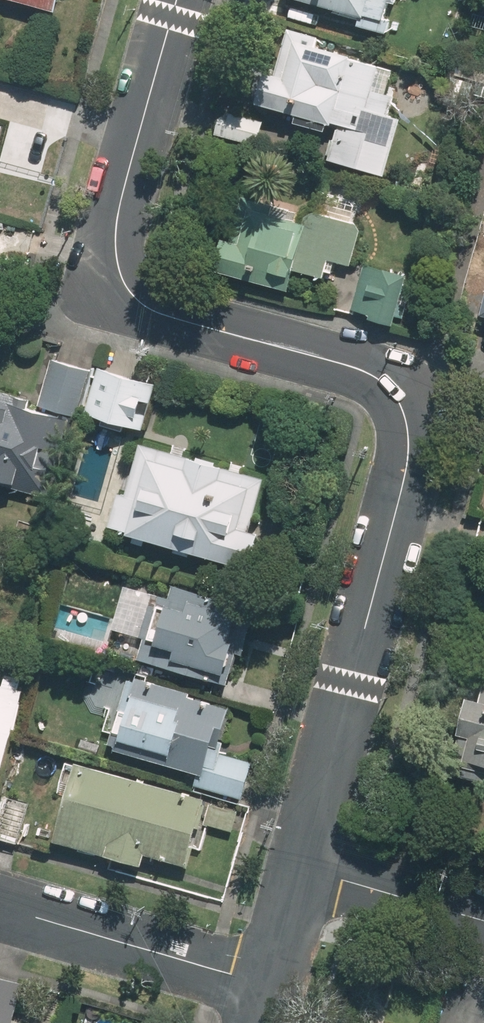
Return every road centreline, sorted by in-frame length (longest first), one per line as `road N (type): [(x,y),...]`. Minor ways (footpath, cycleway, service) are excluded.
road 1 (tertiary): [(178,0),(116,226),(122,276),(164,315),(366,371),(398,399),(410,441),(308,870)]
road 2 (residential): [(274,985),(0,908)]
road 3 (residential): [(308,870),(483,921)]
road 4 (tertiary): [(308,870),(274,985)]

